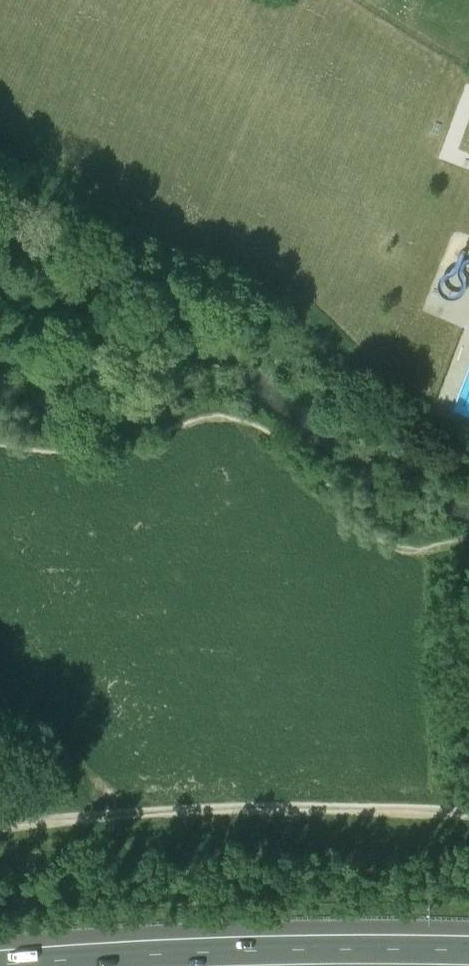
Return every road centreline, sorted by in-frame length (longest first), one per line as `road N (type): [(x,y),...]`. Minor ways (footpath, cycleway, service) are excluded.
road 1 (motorway): [(468,949),(297,947),(0,962)]
road 2 (track): [(0,830),(309,816),(468,818)]

